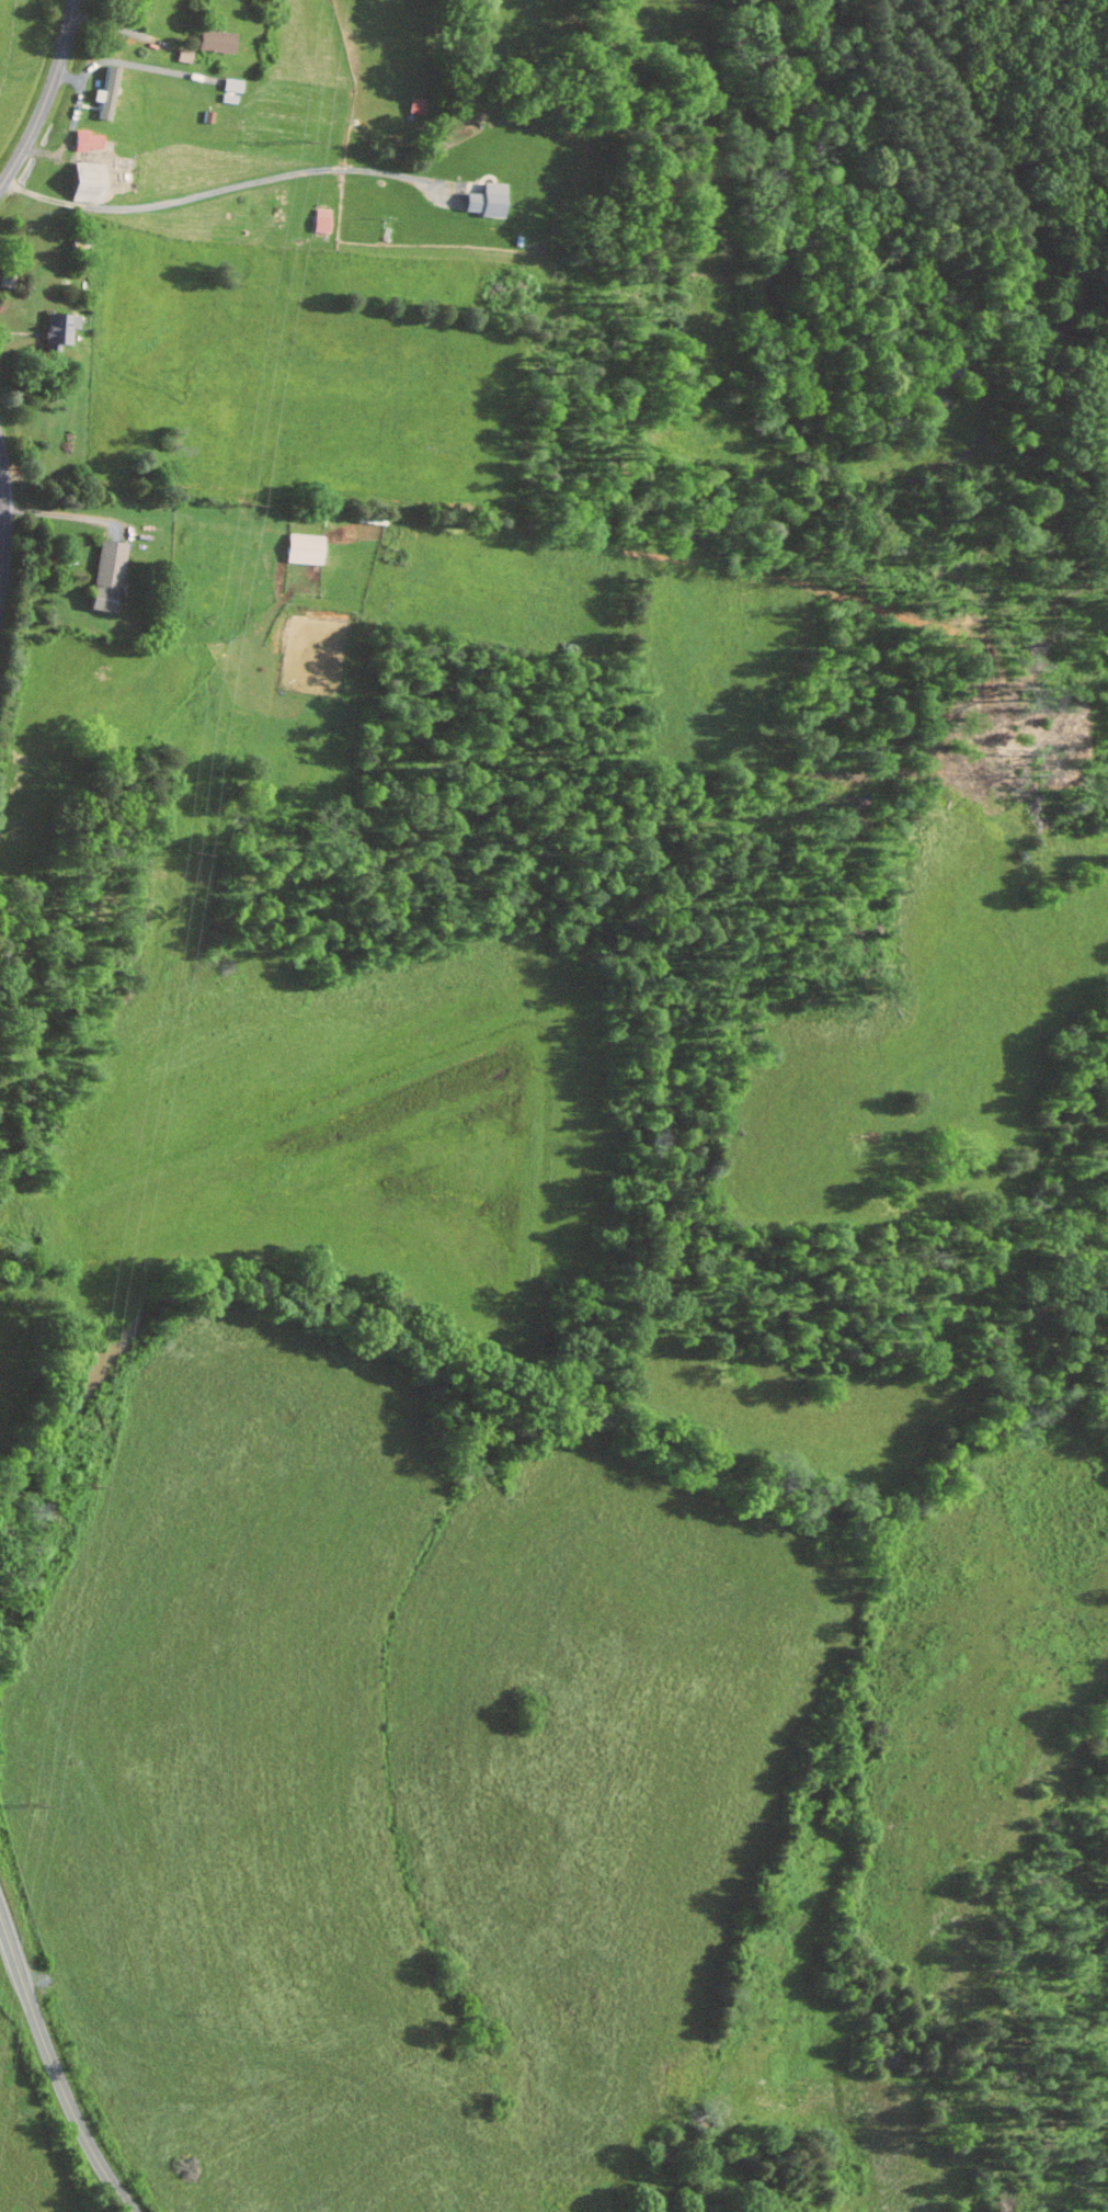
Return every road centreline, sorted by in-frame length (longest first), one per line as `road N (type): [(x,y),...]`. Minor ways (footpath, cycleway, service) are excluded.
road 1 (tertiary): [(134,2211),(59,2080),(0,1916)]
road 2 (tertiary): [(0,186),(52,86),(73,0)]

